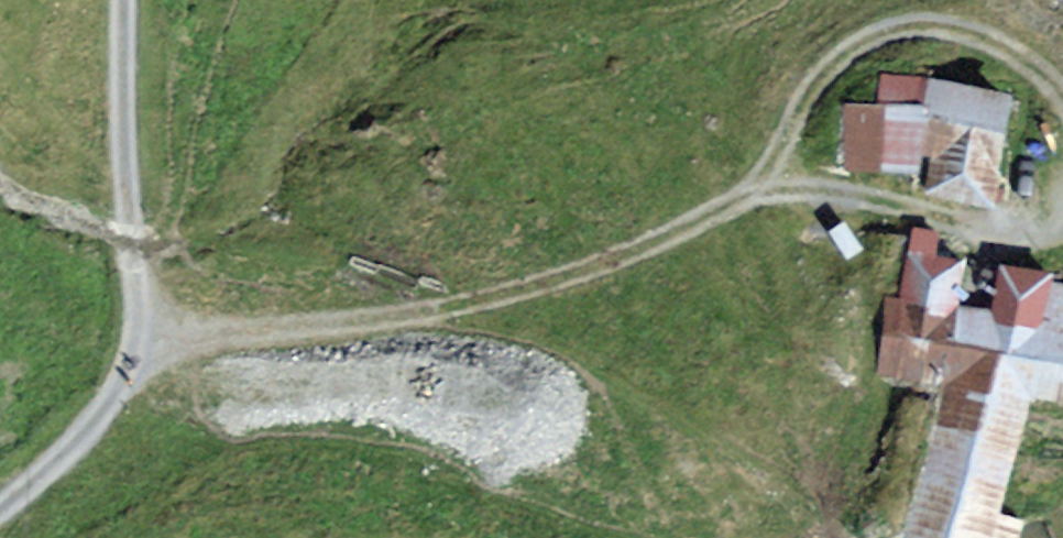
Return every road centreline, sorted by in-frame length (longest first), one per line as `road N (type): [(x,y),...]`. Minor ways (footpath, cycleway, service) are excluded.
road 1 (track): [(762,175),(730,203),(659,237),(539,283),(356,322),(133,338)]
road 2 (track): [(123,0),(133,338),(125,378),(79,439),(0,507)]
road 3 (track): [(1062,97),(1006,47),(960,26),(915,22),(837,62),(762,175)]
road 4 (track): [(749,186),(889,201),(1003,230),(1037,232),(1062,218)]

